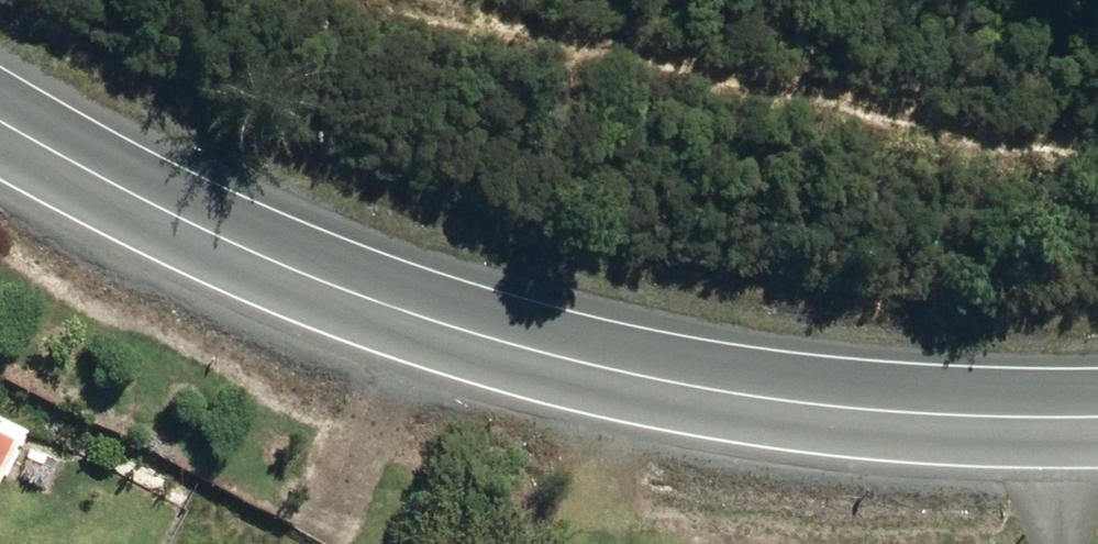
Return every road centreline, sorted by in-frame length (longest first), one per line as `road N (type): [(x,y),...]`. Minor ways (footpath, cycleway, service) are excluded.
road 1 (unclassified): [(1097,417),(906,415),(588,366),(296,273),(101,178),(0,115)]
road 2 (track): [(1097,155),(419,0)]

